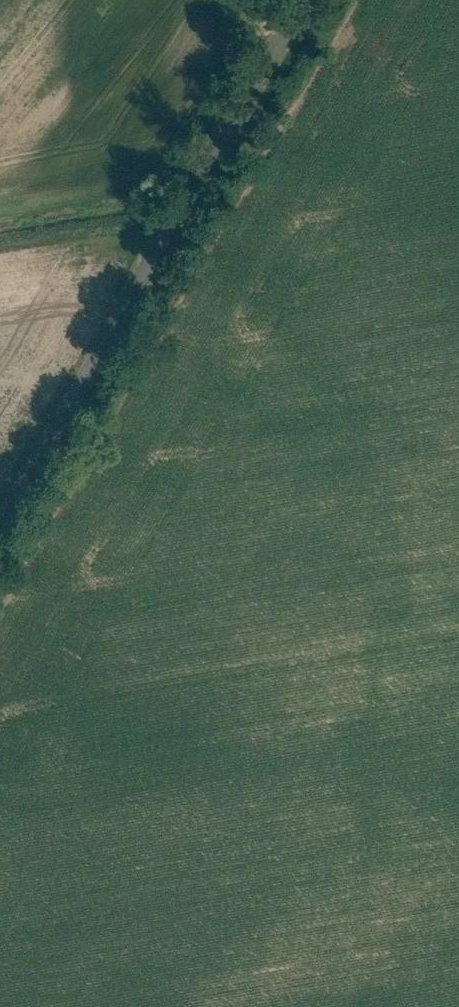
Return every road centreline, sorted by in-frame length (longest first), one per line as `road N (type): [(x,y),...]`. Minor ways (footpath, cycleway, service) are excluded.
road 1 (residential): [(311,0),(0,526)]

